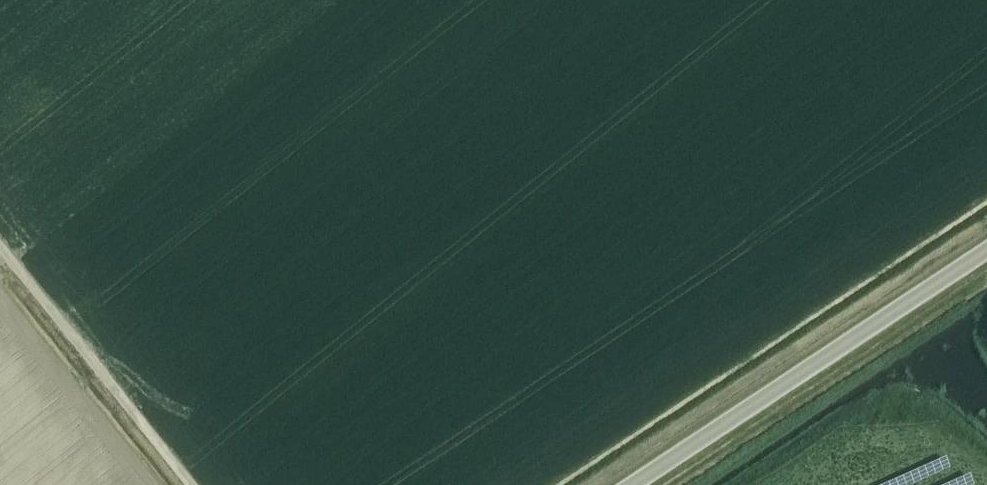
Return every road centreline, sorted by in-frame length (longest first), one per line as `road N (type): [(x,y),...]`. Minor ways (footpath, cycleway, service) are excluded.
road 1 (unclassified): [(986,248),(629,484)]

